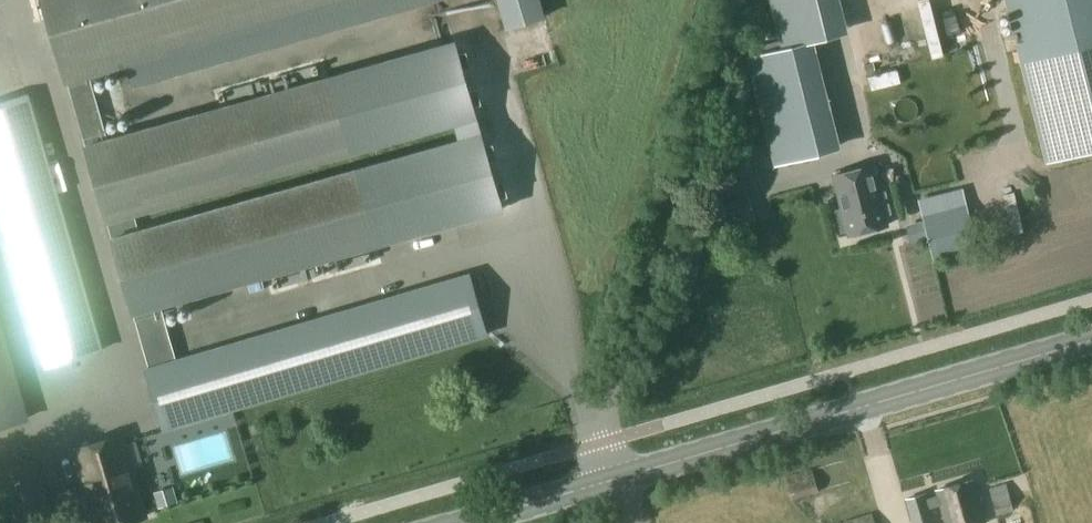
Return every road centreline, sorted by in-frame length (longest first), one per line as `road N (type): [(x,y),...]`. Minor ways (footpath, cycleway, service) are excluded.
road 1 (unclassified): [(622,476),(610,439),(610,396),(738,0)]
road 2 (secondary): [(622,476),(1091,338)]
road 3 (secondary): [(459,522),(622,476)]

